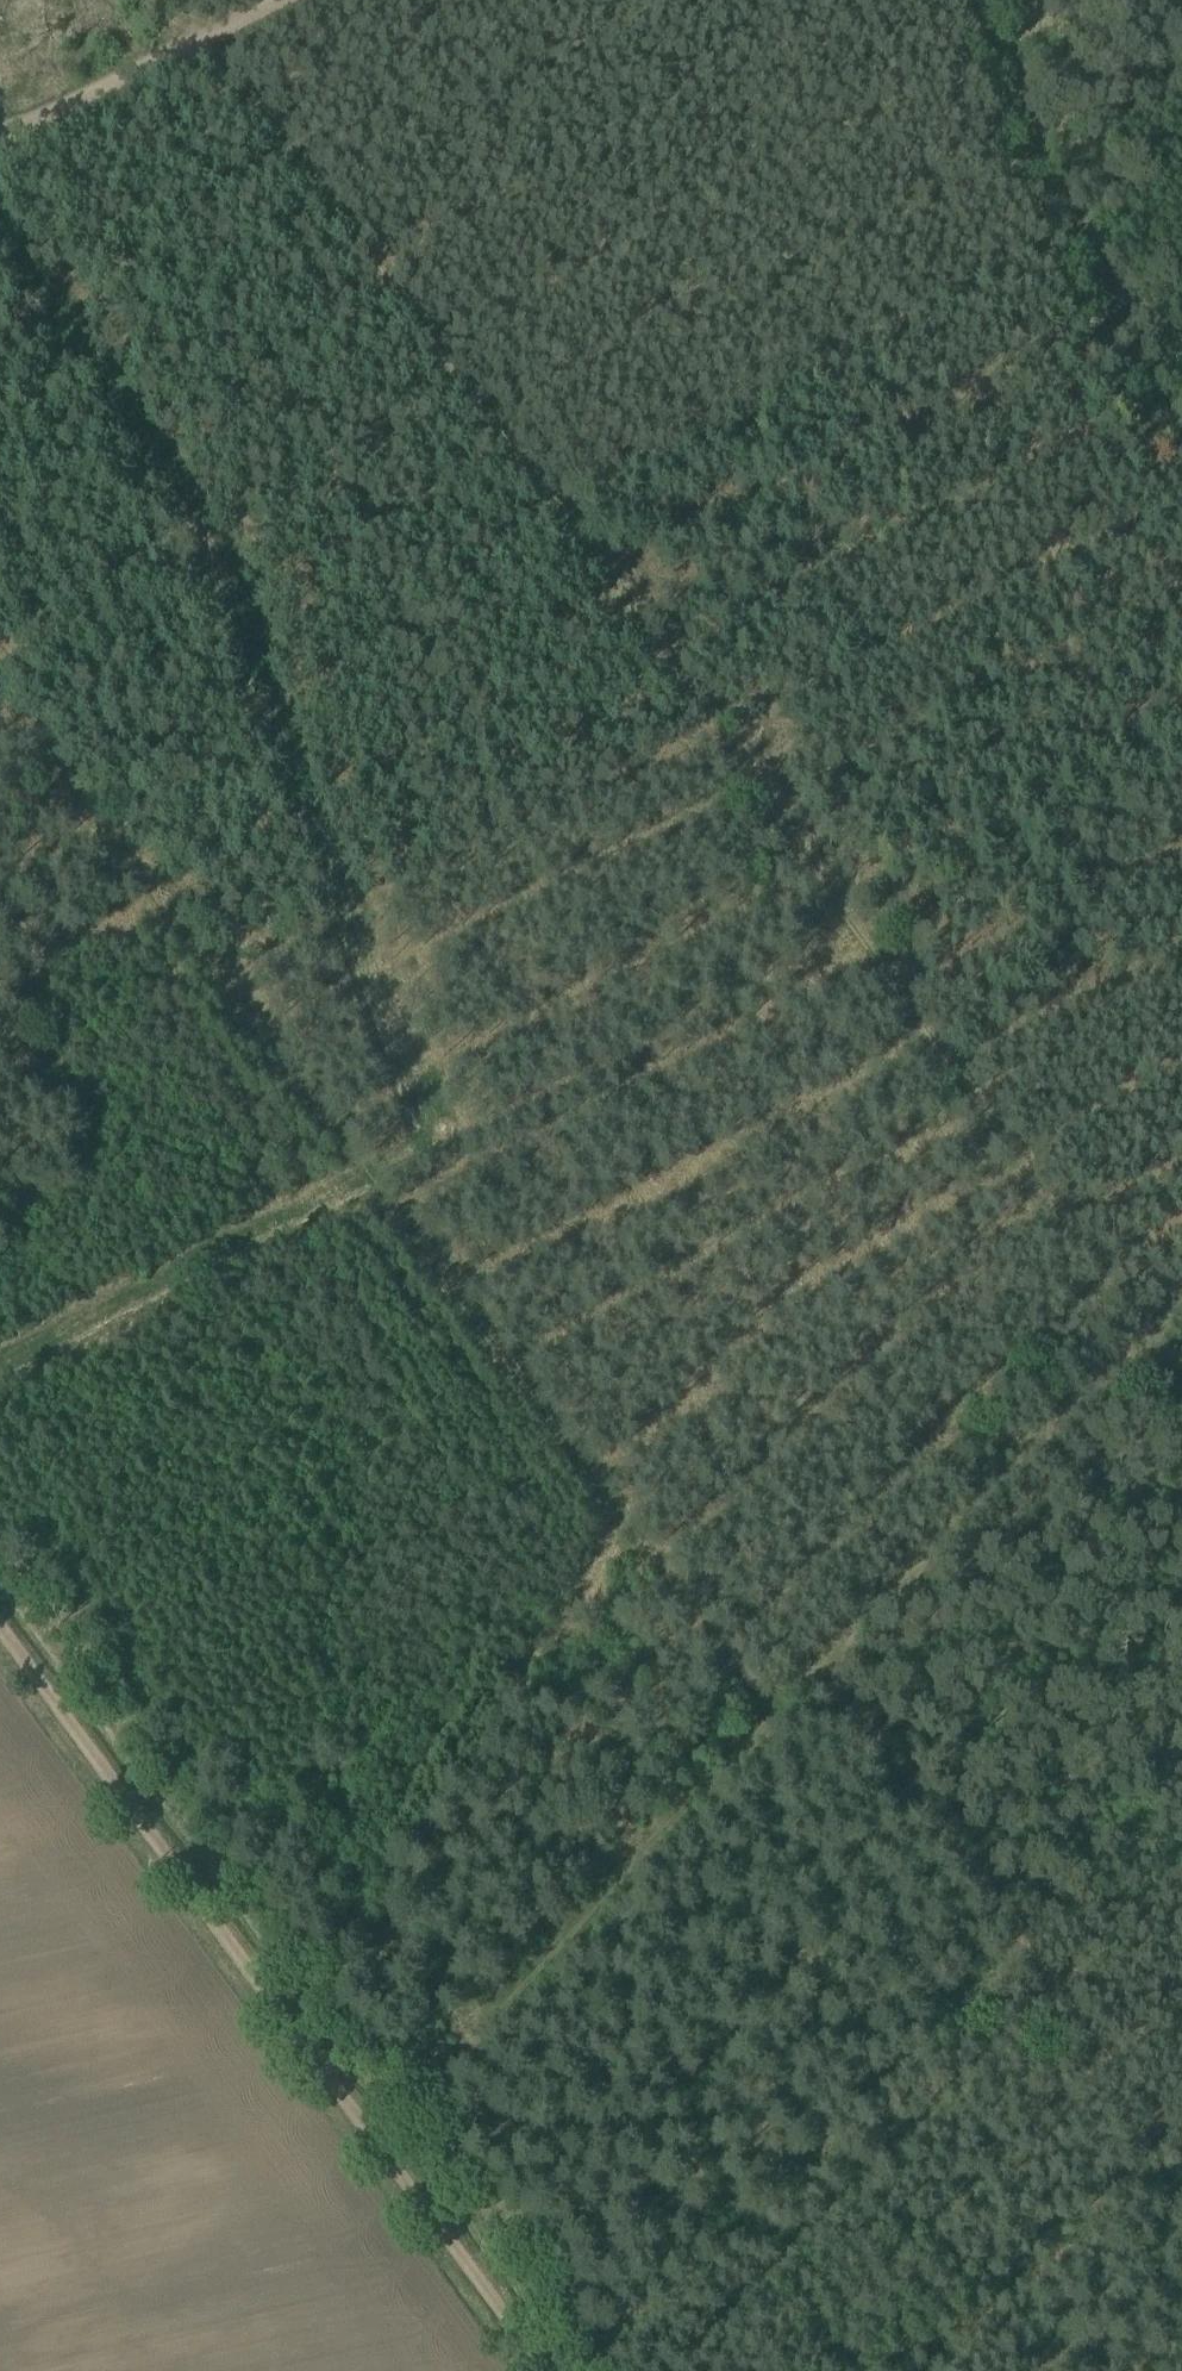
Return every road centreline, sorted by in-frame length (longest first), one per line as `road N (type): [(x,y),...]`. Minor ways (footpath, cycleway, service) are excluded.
road 1 (track): [(206,39),(1155,1333)]
road 2 (track): [(373,2129),(819,1676)]
road 3 (track): [(0,1628),(373,2129)]
road 4 (track): [(1181,2160),(819,1676)]
road 5 (track): [(1181,441),(977,0)]
road 6 (track): [(819,1676),(1155,1333)]
road 7 (track): [(549,2370),(373,2129)]
road 8 (track): [(0,140),(206,39)]

